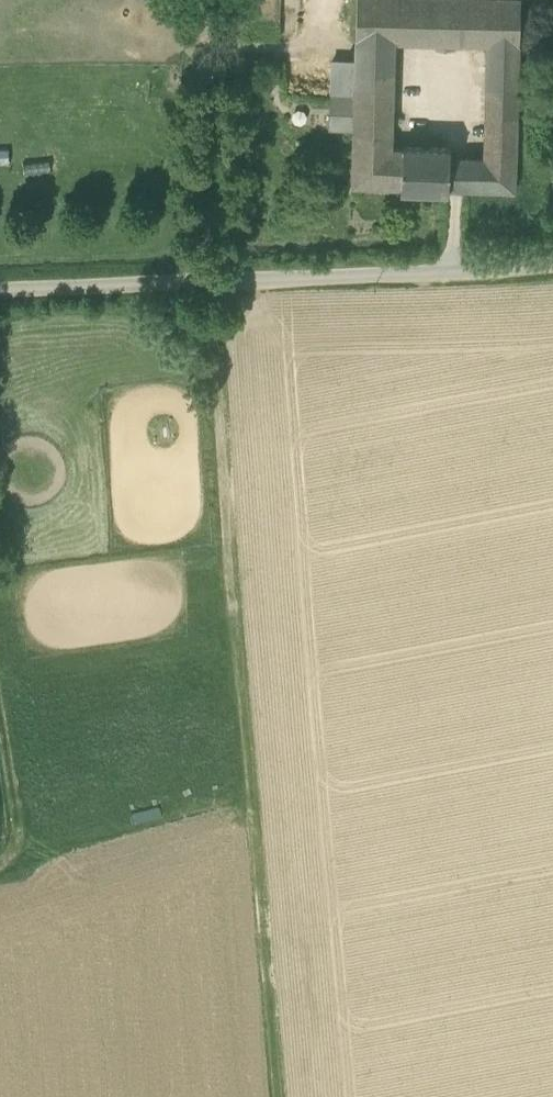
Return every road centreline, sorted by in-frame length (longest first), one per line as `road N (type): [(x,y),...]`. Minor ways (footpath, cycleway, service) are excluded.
road 1 (unclassified): [(552,264),(0,287)]
road 2 (track): [(206,279),(249,784)]
road 3 (track): [(0,863),(19,857),(0,721)]

